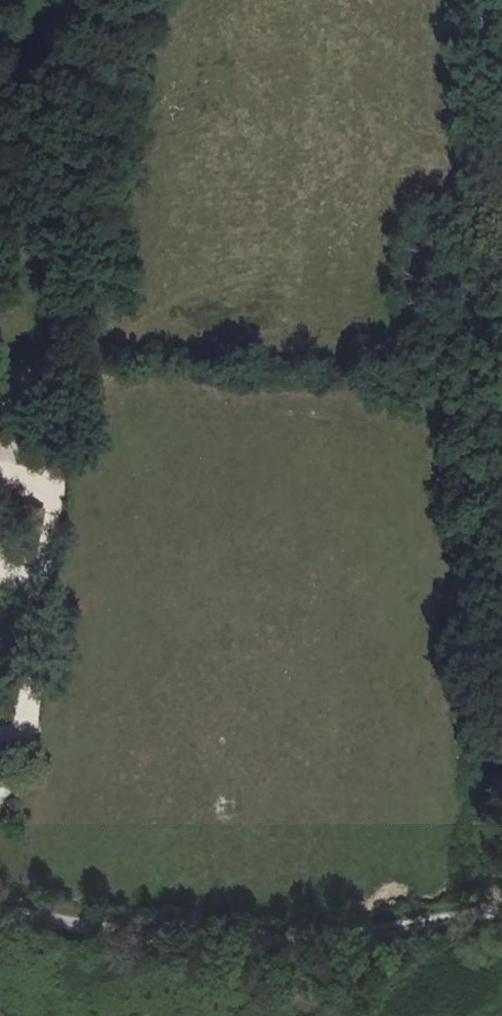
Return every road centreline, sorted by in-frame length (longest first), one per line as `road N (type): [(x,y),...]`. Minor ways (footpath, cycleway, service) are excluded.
road 1 (track): [(501,909),(301,942),(206,944),(0,910)]

